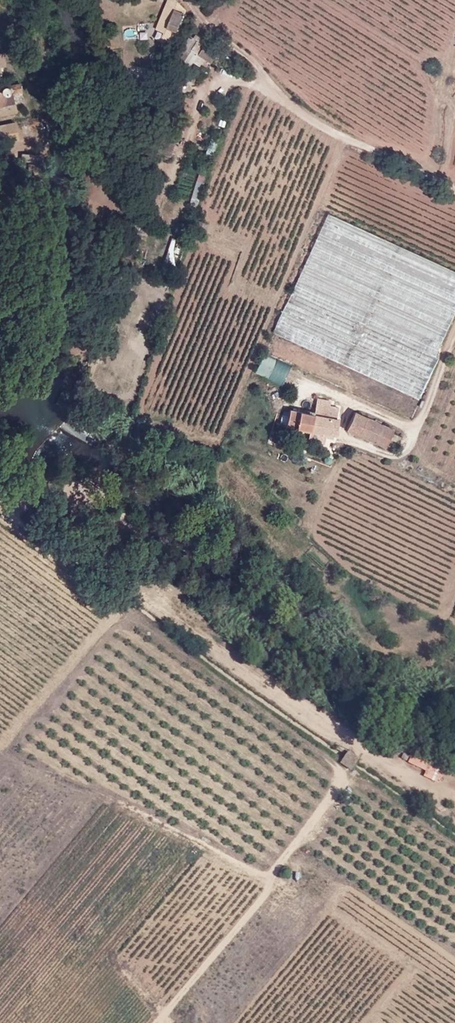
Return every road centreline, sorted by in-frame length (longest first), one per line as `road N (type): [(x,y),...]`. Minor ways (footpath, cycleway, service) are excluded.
road 1 (track): [(159,1022),(348,774)]
road 2 (track): [(454,193),(332,134),(268,87),(203,79)]

